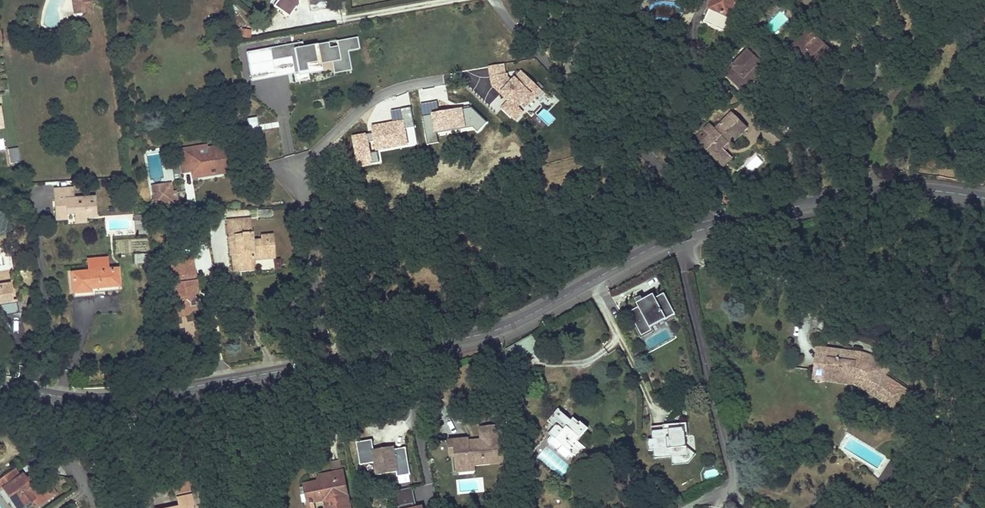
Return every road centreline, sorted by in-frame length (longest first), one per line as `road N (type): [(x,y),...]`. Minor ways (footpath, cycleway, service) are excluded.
road 1 (tertiary): [(45,394),(151,394),(480,335),(675,237)]
road 2 (residential): [(723,223),(601,115),(493,0)]
road 3 (residential): [(675,237),(733,478),(686,507)]
road 4 (residential): [(749,217),(944,0)]
road 5 (tertiary): [(749,217),(901,188),(984,198)]
road 6 (residential): [(45,394),(49,436),(98,507)]

